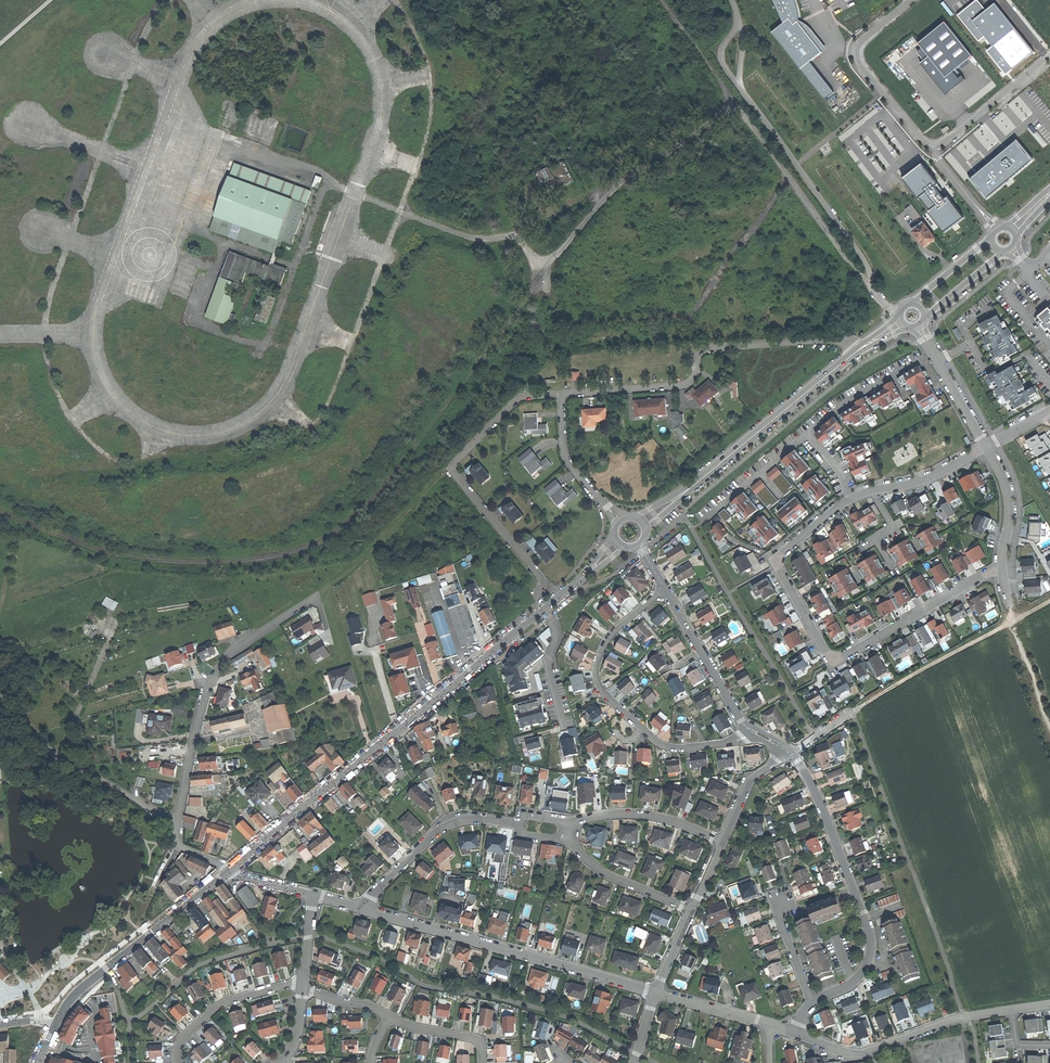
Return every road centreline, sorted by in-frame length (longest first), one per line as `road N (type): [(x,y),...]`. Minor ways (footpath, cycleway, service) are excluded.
road 1 (residential): [(987,445),(926,479),(850,497),(777,565),(833,659),(1003,568)]
road 2 (secondary): [(228,873),(546,608)]
road 3 (residential): [(560,394),(683,384),(696,374),(702,348),(840,338),(856,352)]
road 4 (residential): [(546,608),(540,576),(454,463),(520,397),(560,394)]
road 5 (residential): [(752,732),(732,742),(665,747),(600,690),(595,668),(609,636),(664,589)]
road 6 (residential): [(366,909),(657,992)]
road 7 (residential): [(810,1001),(861,974),(871,944),(820,802),(790,753)]
road 8 (residential): [(178,820),(211,679),(232,653),(318,596)]
road 9 (unclassified): [(739,86),(866,264),(881,300),(900,310)]
road 10 (residential): [(796,1033),(857,1054),(965,1017),(1049,1004)]
road 11 (unclassified): [(0,694),(64,759),(178,820)]
road 12 (track): [(858,708),(1049,602)]
road 13 (secondary): [(691,488),(856,352)]
road 14 (unclassified): [(903,0),(851,52),(922,140),(936,146)]
road 15 (residential): [(366,909),(435,834),(472,819),(518,825)]
road 16 (residential): [(566,831),(575,821),(626,813),(722,841)]
road 17 (residential): [(302,988),(284,985),(215,1008),(184,1039),(177,1062)]
road 18 (secondary): [(106,969),(228,873)]
road 19 (residential): [(566,831),(585,860),(610,877),(692,910)]
road 20 (unclassified): [(936,146),(1049,52)]
road 21 (residential): [(1003,568),(1010,500),(987,445)]
road 22 (residential): [(606,506),(565,457),(560,394)]

